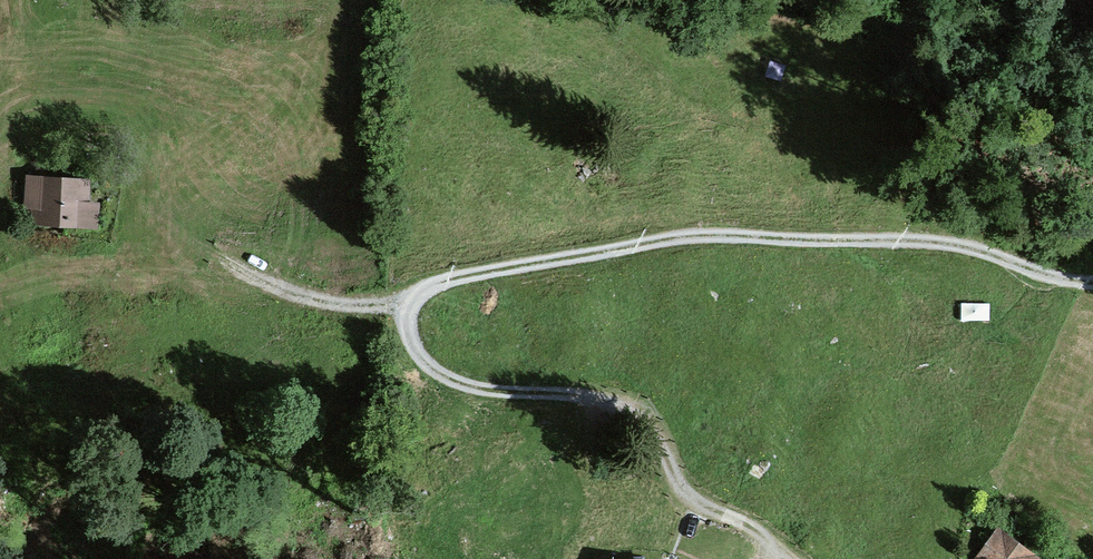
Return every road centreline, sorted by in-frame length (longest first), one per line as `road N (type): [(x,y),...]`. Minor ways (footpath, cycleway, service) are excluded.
road 1 (track): [(394,287),(527,243),(690,224),(841,234),(1092,274)]
road 2 (track): [(394,287),(413,361),(487,394),(613,397),(646,423),(646,467),(669,511),(717,515)]

